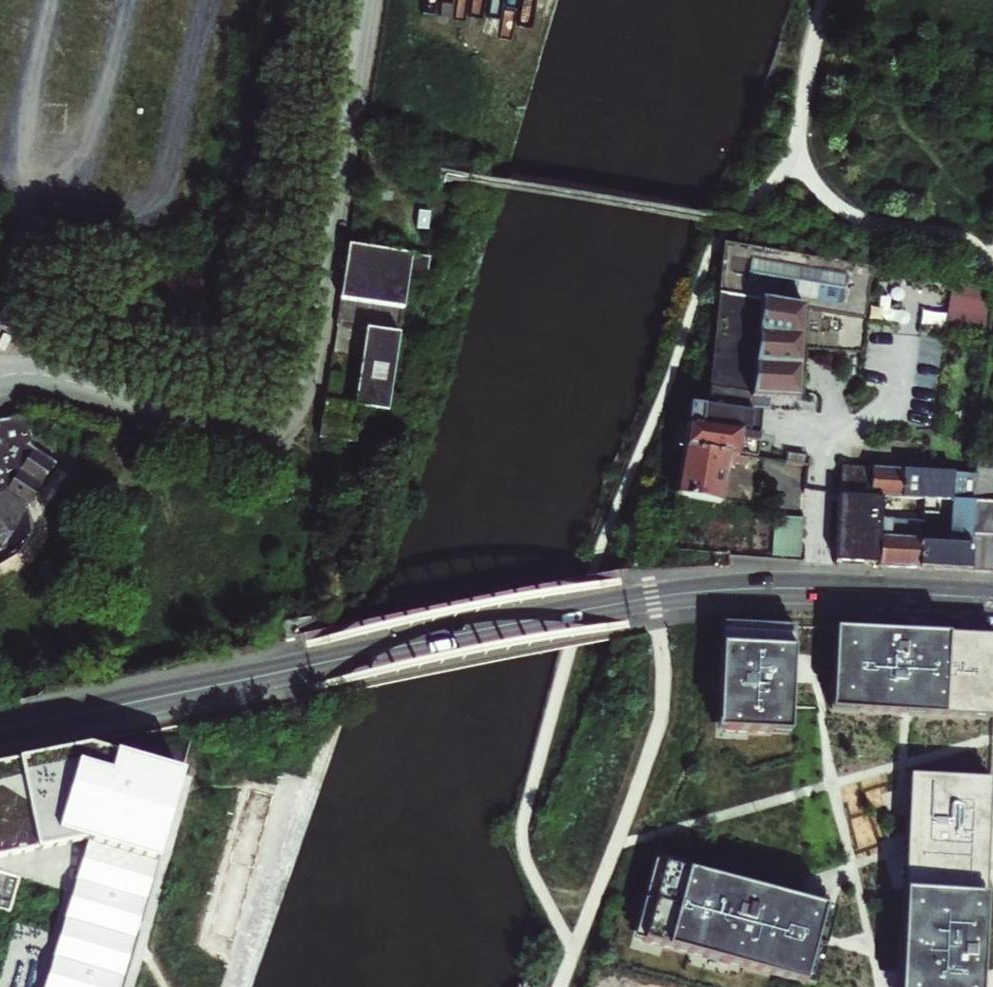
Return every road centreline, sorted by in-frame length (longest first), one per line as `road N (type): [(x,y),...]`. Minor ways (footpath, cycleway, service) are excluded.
road 1 (residential): [(0,378),(54,377),(232,429),(275,424),(298,406),(364,0)]
road 2 (tertiary): [(992,598),(706,591),(309,667)]
road 3 (tertiary): [(0,730),(309,667)]

